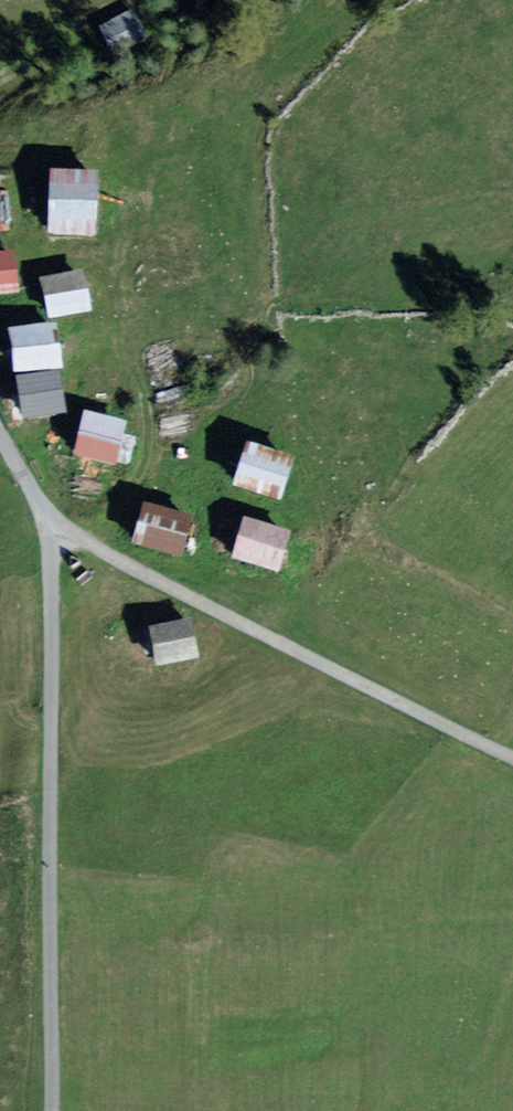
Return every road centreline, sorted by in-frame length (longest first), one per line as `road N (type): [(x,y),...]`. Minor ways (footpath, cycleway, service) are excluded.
road 1 (residential): [(512,758),(49,522),(0,432)]
road 2 (track): [(49,522),(51,1110)]

